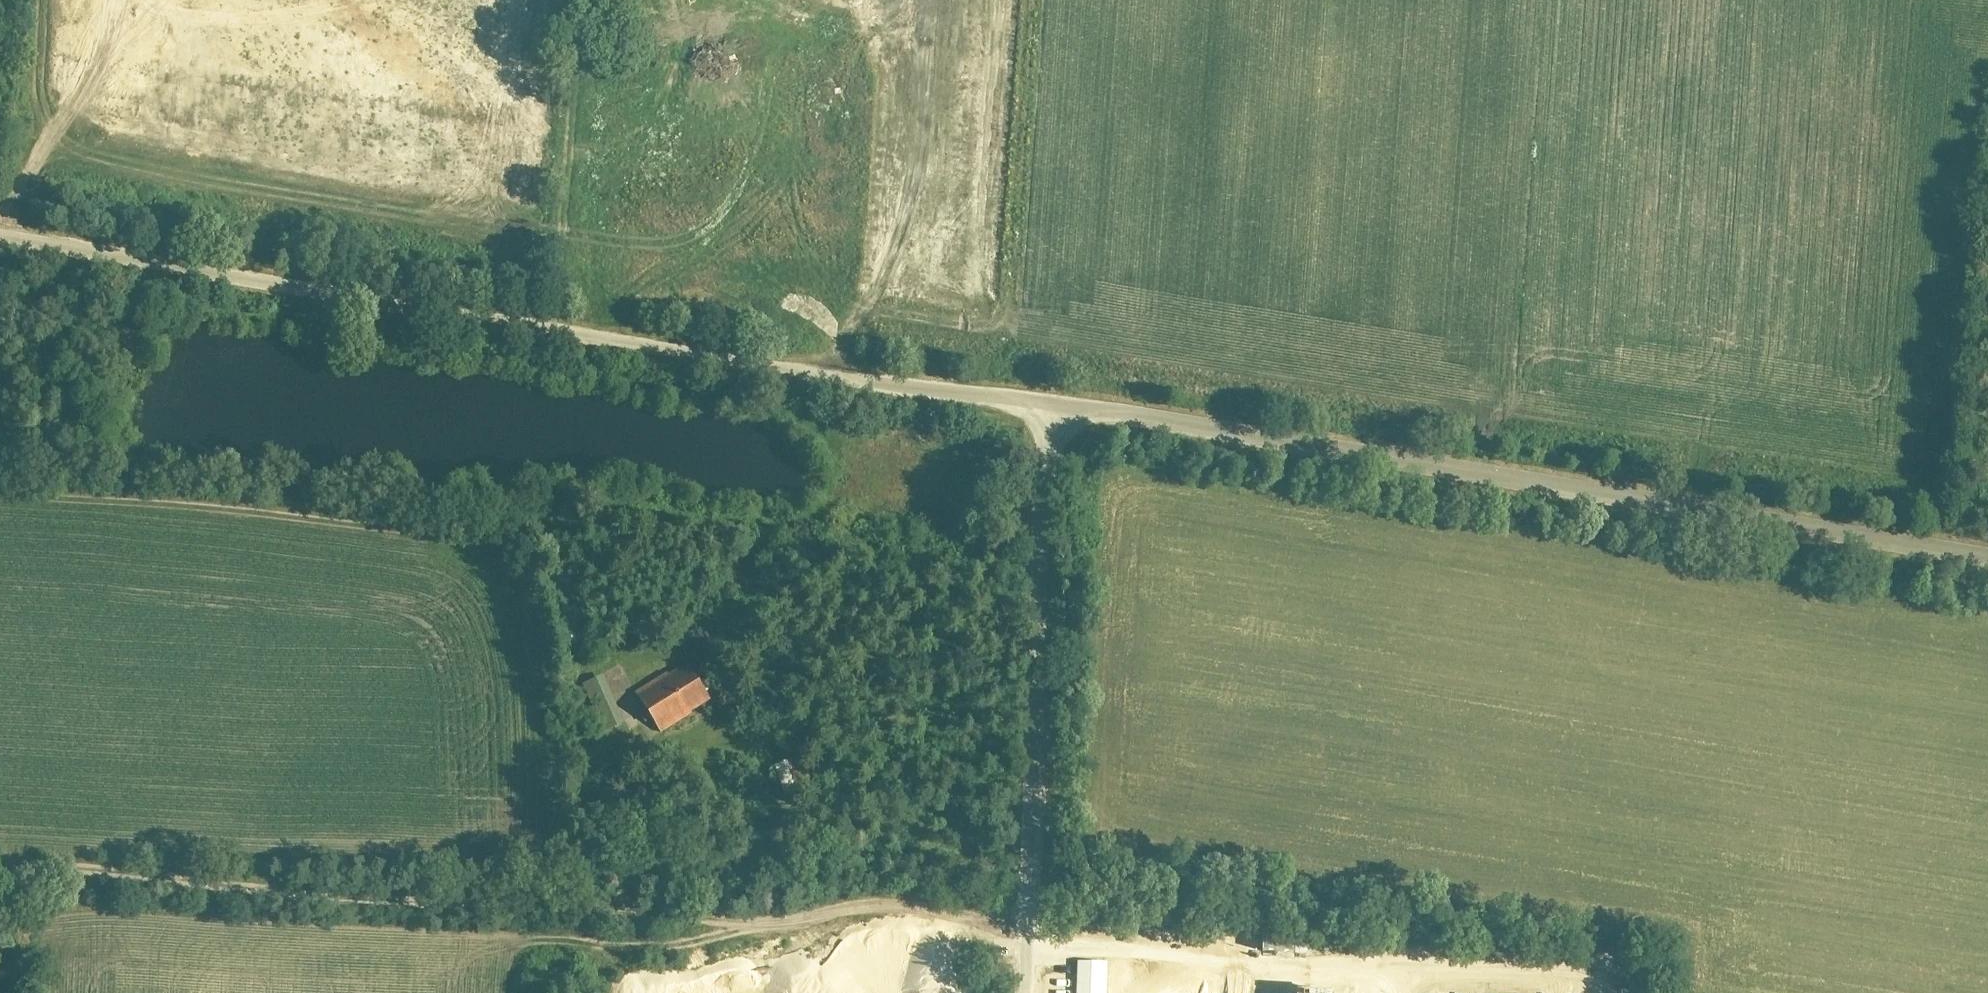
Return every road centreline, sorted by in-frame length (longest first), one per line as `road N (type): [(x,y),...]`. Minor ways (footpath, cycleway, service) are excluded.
road 1 (residential): [(1060,407),(0,239)]
road 2 (track): [(0,865),(767,924),(863,893),(1042,908)]
road 3 (residential): [(1987,577),(1060,407)]
road 4 (residential): [(1039,992),(1060,407)]
road 5 (track): [(545,323),(563,64),(619,0)]

